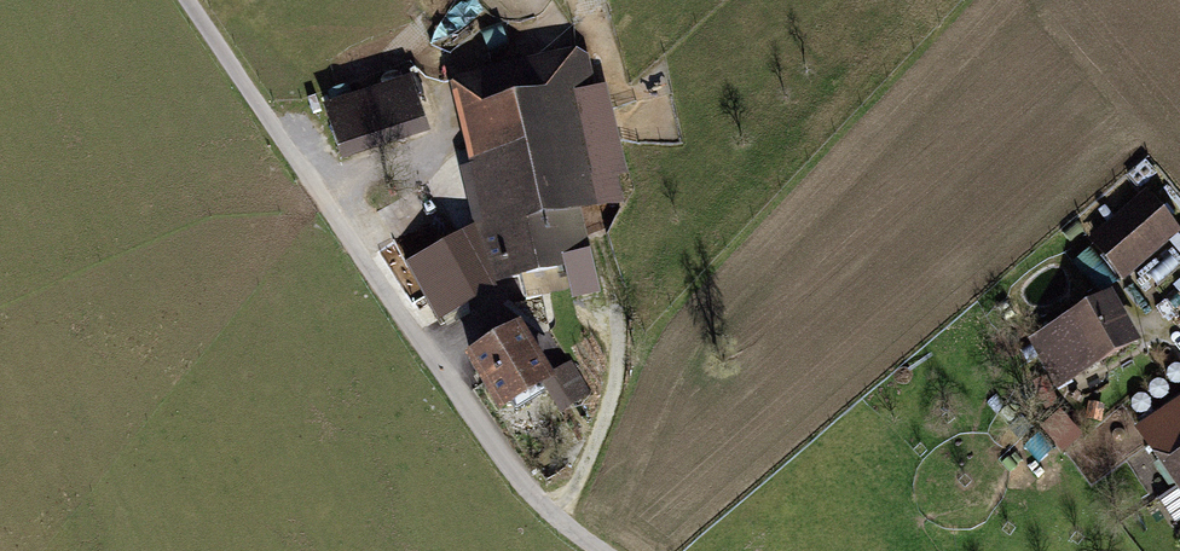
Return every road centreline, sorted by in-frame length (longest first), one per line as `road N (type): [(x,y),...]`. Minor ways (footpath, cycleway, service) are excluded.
road 1 (residential): [(187,0),(522,487),(605,550)]

